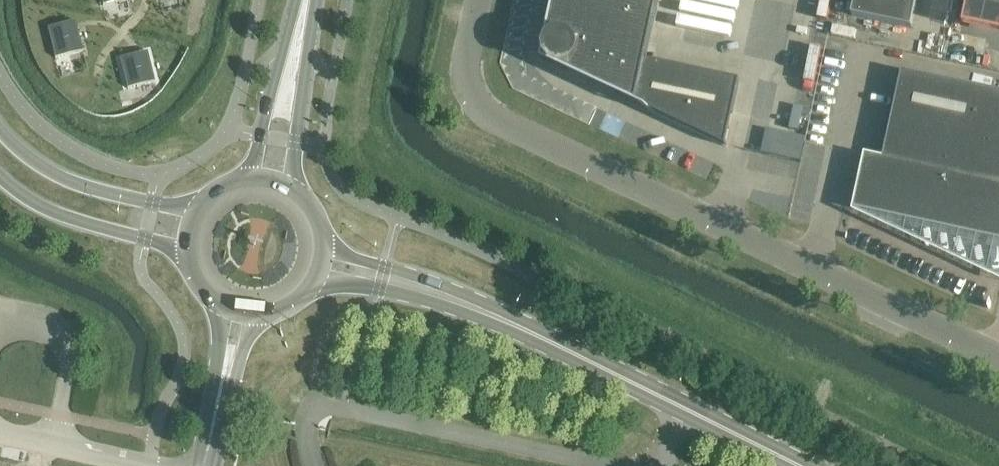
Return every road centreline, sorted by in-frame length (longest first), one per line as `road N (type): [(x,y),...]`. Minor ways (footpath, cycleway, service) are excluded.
road 1 (unclassified): [(998,359),(490,118),(463,77),(477,0)]
road 2 (residential): [(313,405),(604,465)]
road 3 (primary): [(196,214),(69,181),(0,129)]
road 4 (primary): [(516,327),(428,283),(325,249)]
road 5 (primary): [(319,277),(516,327)]
road 6 (primary): [(0,178),(43,209),(187,251)]
road 7 (secondary): [(289,188),(315,0)]
road 8 (primary): [(686,411),(516,327)]
road 9 (secondary): [(298,0),(250,180)]
road 10 (secondary): [(224,309),(210,448)]
road 11 (secondary): [(210,448),(253,317)]
road 12 (primary): [(797,465),(686,411)]

